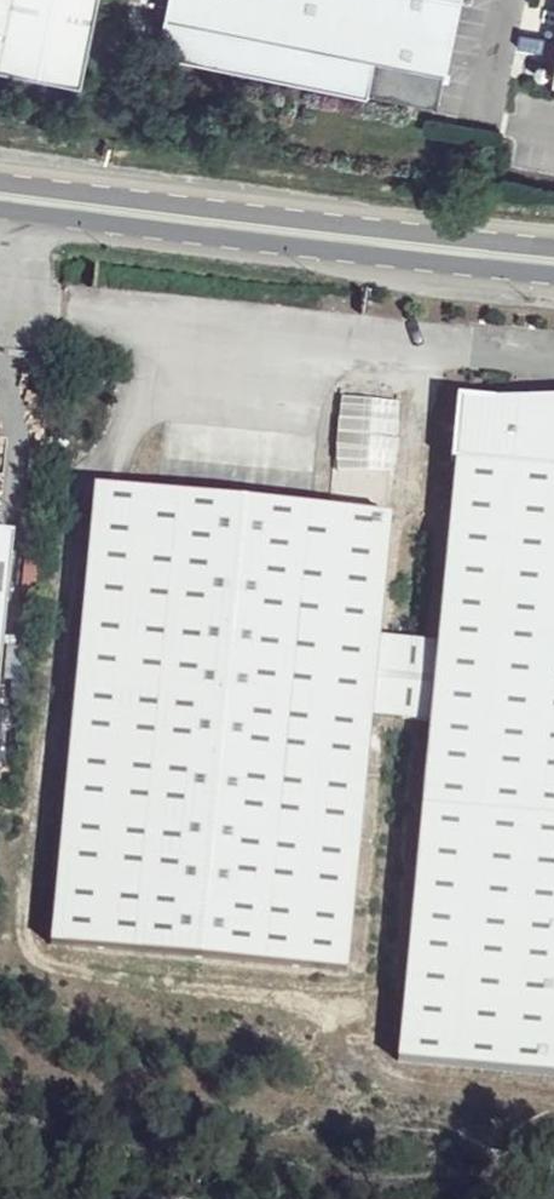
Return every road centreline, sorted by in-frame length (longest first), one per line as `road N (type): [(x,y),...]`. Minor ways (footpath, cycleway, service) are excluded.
road 1 (primary): [(553,247),(0,182)]
road 2 (primary): [(0,209),(553,274)]

